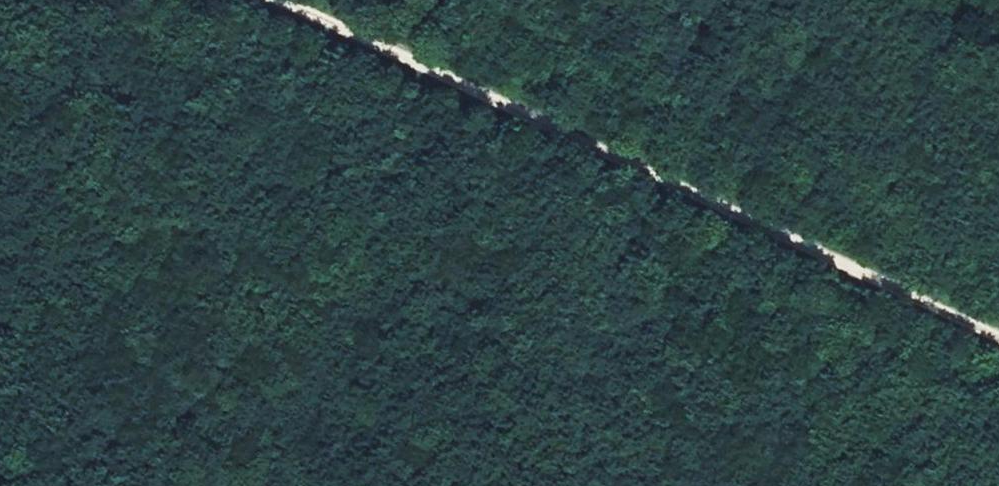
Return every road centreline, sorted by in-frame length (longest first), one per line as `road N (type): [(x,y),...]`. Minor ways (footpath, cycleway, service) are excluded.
road 1 (track): [(261,0),(998,343)]

